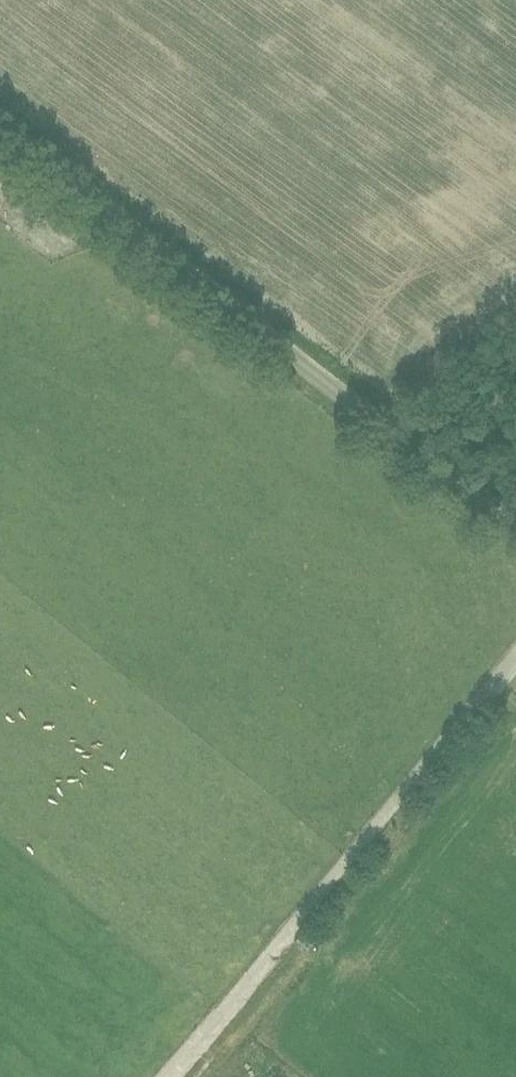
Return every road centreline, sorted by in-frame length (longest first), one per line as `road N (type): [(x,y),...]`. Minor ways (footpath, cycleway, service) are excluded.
road 1 (unclassified): [(515,521),(0,123)]

